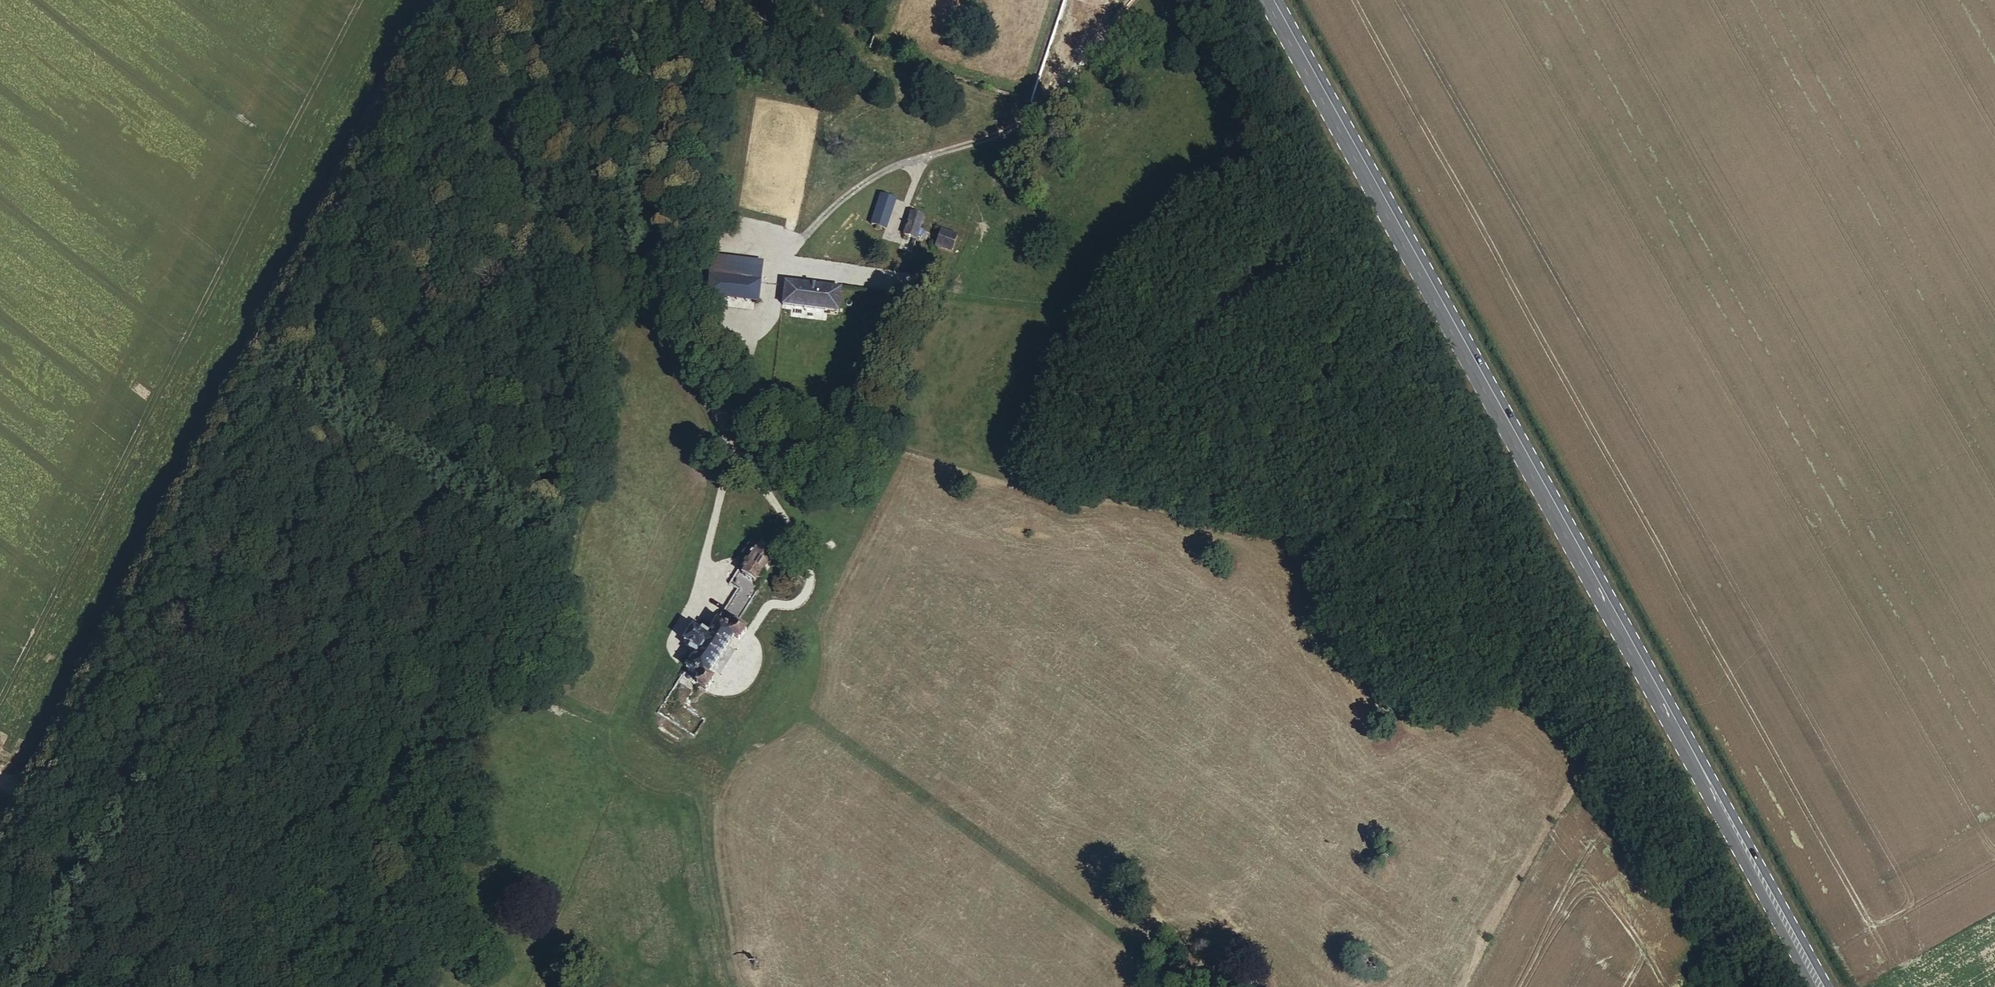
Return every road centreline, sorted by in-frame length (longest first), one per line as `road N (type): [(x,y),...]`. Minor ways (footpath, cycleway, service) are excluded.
road 1 (secondary): [(1269,0),(1819,986)]
road 2 (tertiary): [(0,833),(429,0)]

